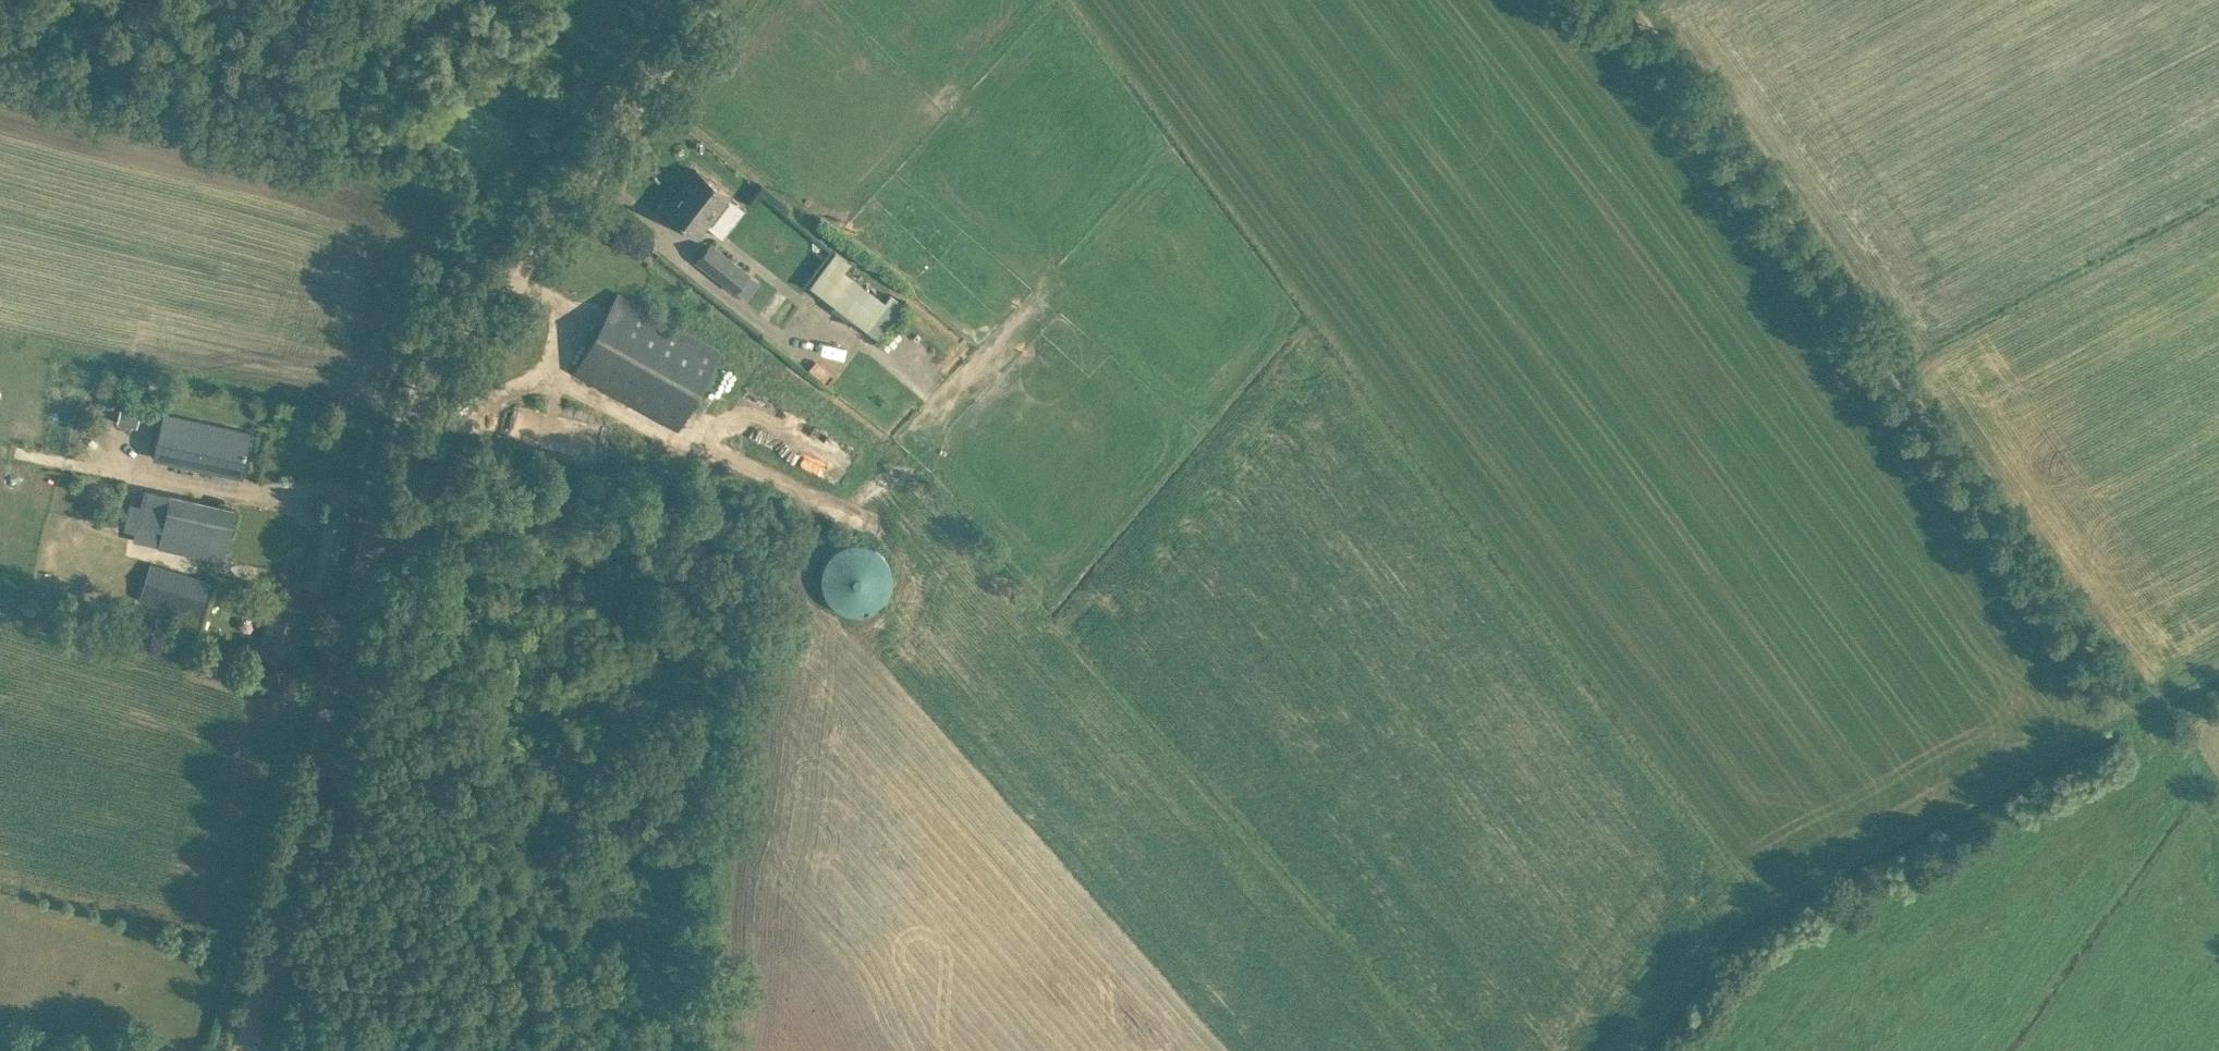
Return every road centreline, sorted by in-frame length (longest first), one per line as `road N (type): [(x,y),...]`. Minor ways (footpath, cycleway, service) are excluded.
road 1 (unclassified): [(236,1050),(366,517),(408,401),(718,0)]
road 2 (track): [(1631,0),(1741,130),(2151,712)]

